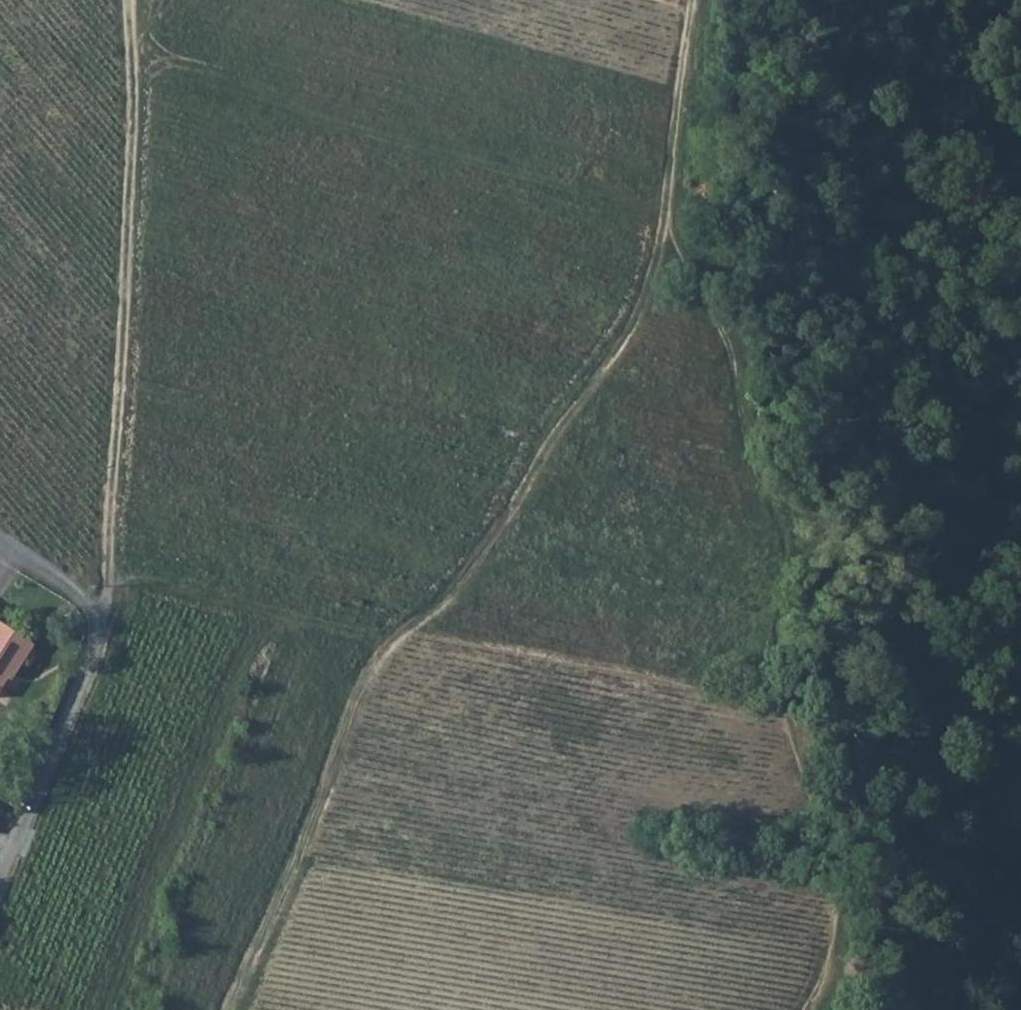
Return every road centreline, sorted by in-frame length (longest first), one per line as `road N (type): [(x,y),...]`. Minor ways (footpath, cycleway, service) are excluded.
road 1 (track): [(127,0),(133,80),(125,324),(99,614)]
road 2 (residential): [(0,875),(98,644),(99,614),(0,538)]

